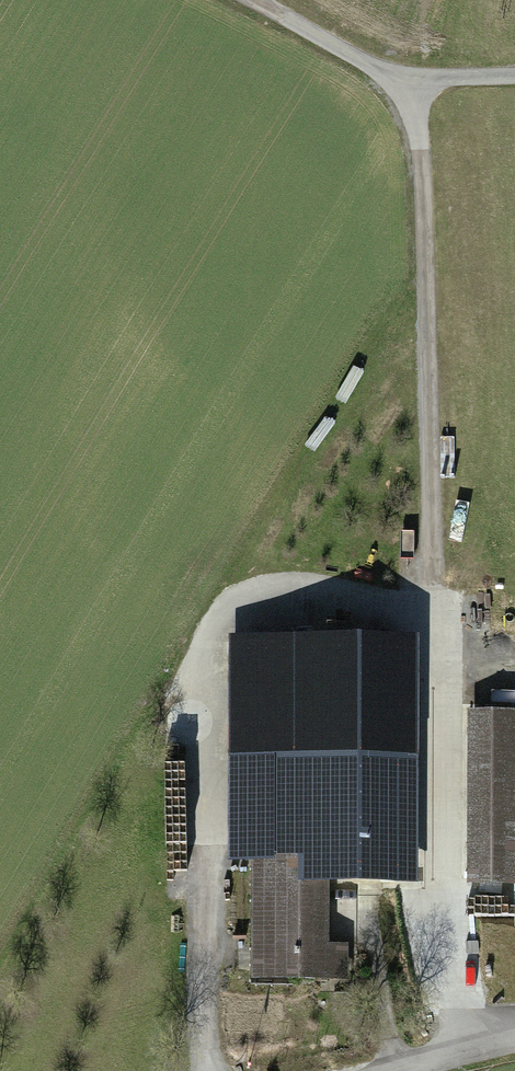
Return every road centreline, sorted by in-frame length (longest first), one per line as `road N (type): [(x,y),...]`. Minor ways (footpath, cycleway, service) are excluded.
road 1 (track): [(409,78),(421,141),(435,610),(463,1051)]
road 2 (track): [(514,76),(409,78),(377,69),(250,0)]
road 3 (track): [(514,1040),(390,1070)]

